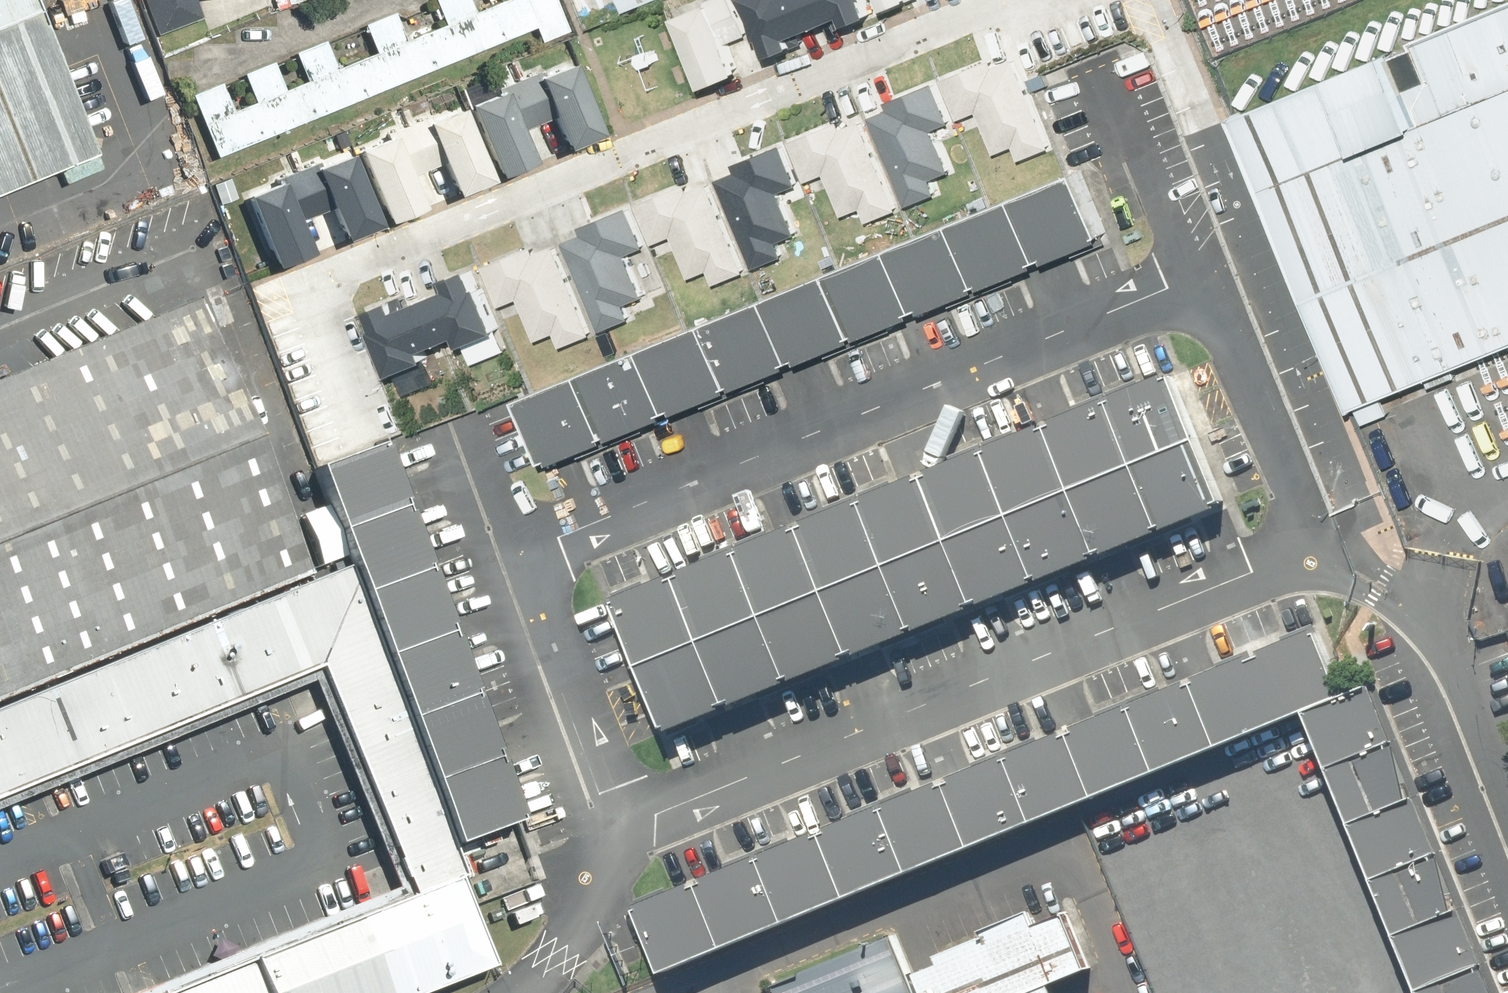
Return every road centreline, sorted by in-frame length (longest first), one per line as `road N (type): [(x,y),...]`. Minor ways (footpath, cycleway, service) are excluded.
road 1 (residential): [(347,397),(304,282),(1021,0)]
road 2 (residential): [(1224,144),(1359,495),(1355,528),(1366,555),(1409,588),(1432,618),(1507,810)]
road 3 (residential): [(1164,0),(1224,144)]

